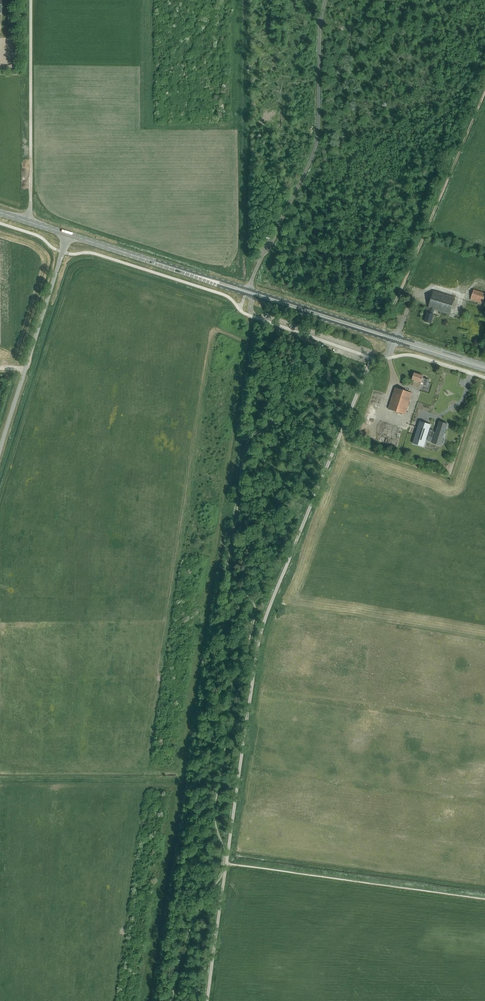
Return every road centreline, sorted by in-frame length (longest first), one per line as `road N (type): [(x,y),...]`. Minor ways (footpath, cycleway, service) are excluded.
road 1 (track): [(337,442),(259,639),(207,1000)]
road 2 (unclassified): [(248,289),(316,140),(325,0)]
road 3 (track): [(253,276),(247,0)]
road 4 (track): [(382,332),(484,95)]
road 5 (secondary): [(246,294),(484,370)]
road 6 (secondary): [(484,364),(248,289)]
road 7 (unclassified): [(0,448),(68,234)]
road 8 (unclassified): [(251,316),(389,358)]
road 9 (secondary): [(195,275),(68,234)]

